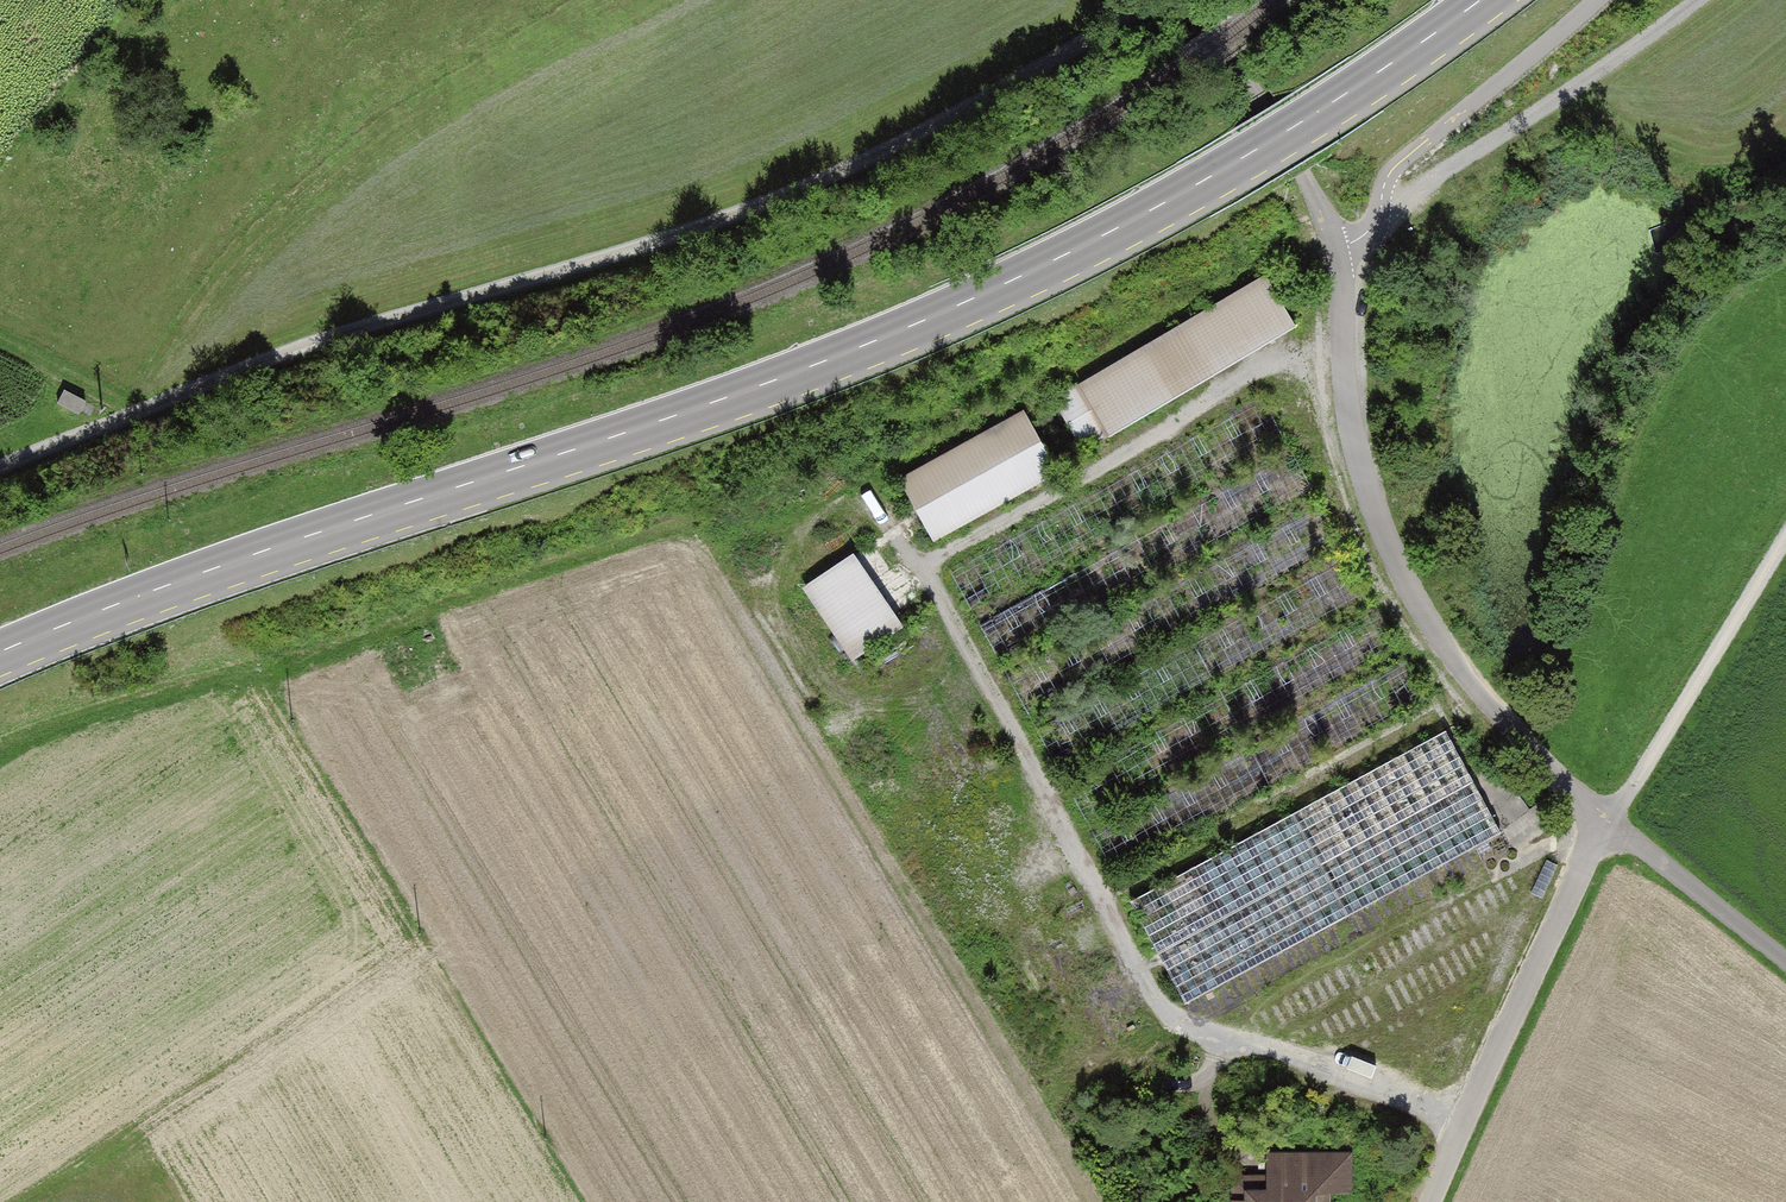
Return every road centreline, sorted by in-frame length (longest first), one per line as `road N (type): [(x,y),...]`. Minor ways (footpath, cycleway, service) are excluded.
road 1 (secondary): [(0,653),(260,552),(770,382),(967,301),(1242,158),(1481,0)]
road 2 (track): [(0,468),(364,326),(785,196),(948,120),(1102,32),(1135,0)]
road 3 (unclassified): [(1183,0),(1236,65),(1327,222),(1342,291),(1346,400),(1402,573),(1461,666),(1602,820)]
road 4 (unclassified): [(1602,820),(1429,1201)]
road 5 (track): [(1377,219),(1698,0)]
road 6 (track): [(1431,720),(1101,899)]
road 7 (track): [(1785,539),(1602,820)]
road 8 (track): [(0,757),(232,670)]
road 9 (unclassified): [(1602,820),(1785,967)]

